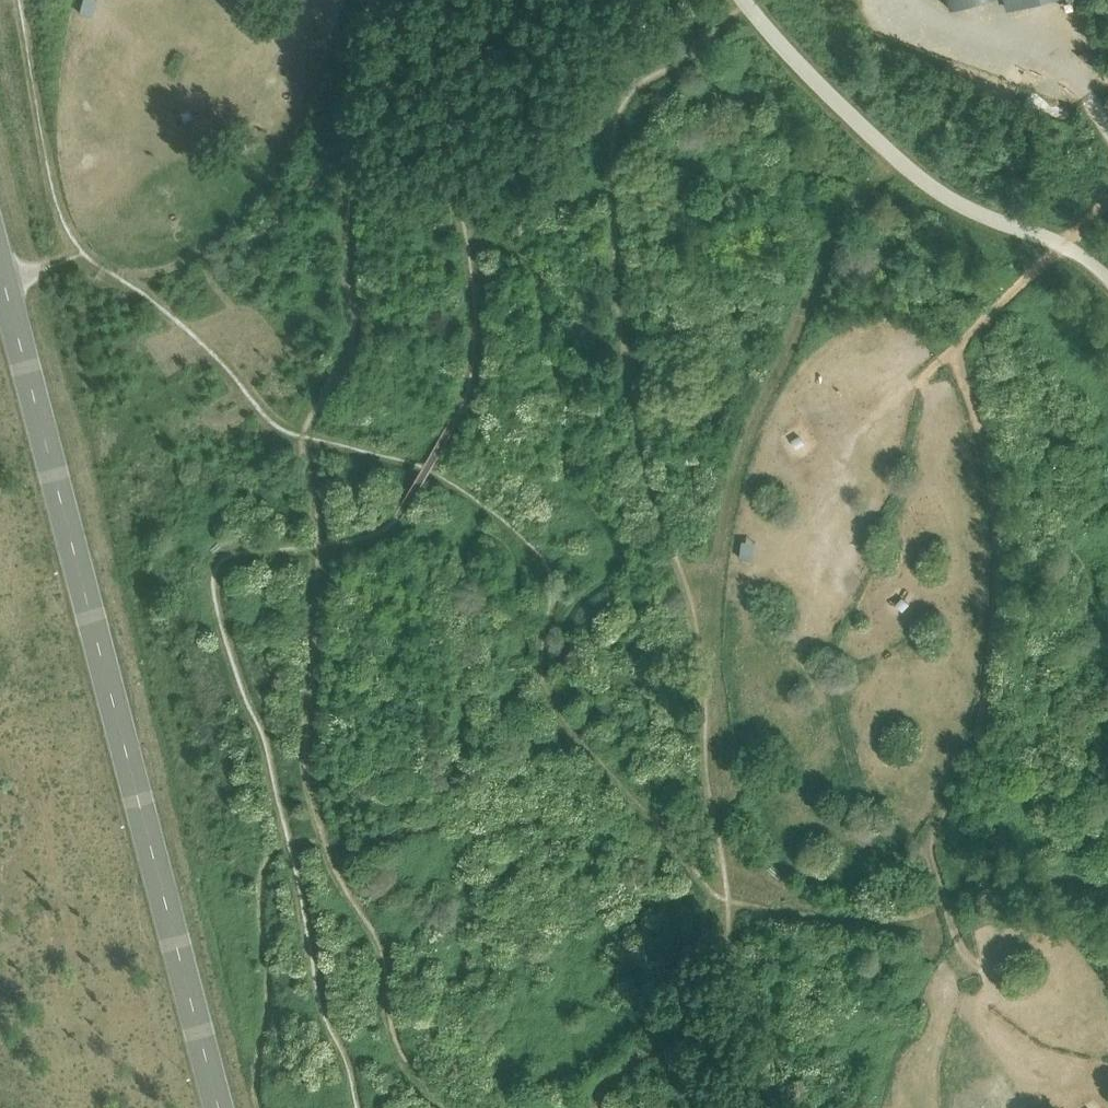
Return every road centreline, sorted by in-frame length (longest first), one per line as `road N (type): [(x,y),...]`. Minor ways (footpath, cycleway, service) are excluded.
road 1 (track): [(591,1107),(588,1094),(665,1030),(729,902),(713,576),(777,370),(886,148)]
road 2 (tertiary): [(220,1107),(0,270)]

